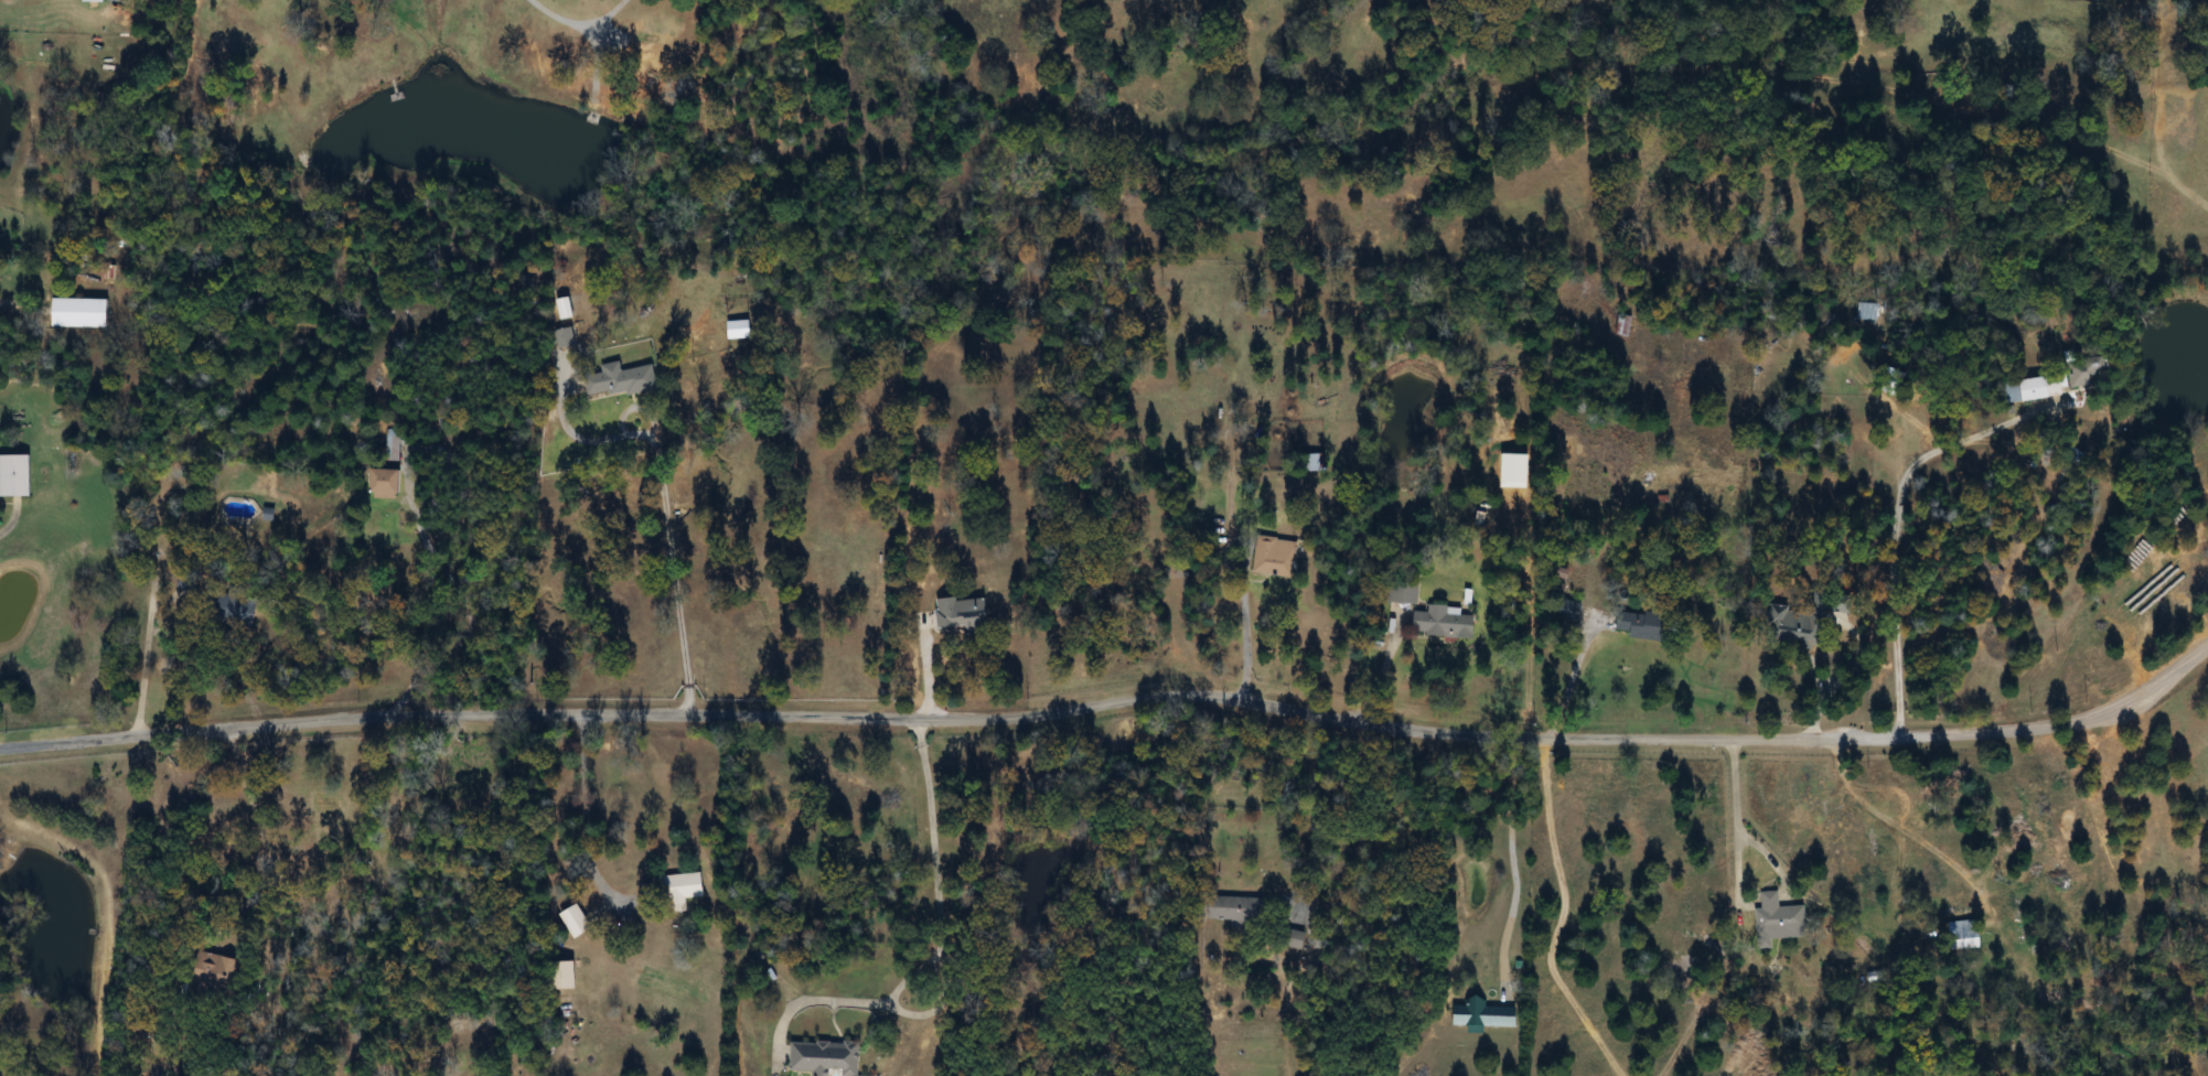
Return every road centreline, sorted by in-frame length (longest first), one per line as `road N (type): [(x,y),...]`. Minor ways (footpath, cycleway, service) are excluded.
road 1 (residential): [(0,746),(344,719),(1023,717),(1164,691),(1444,733),(1997,731),(2101,715),(2156,692),(2207,649)]

